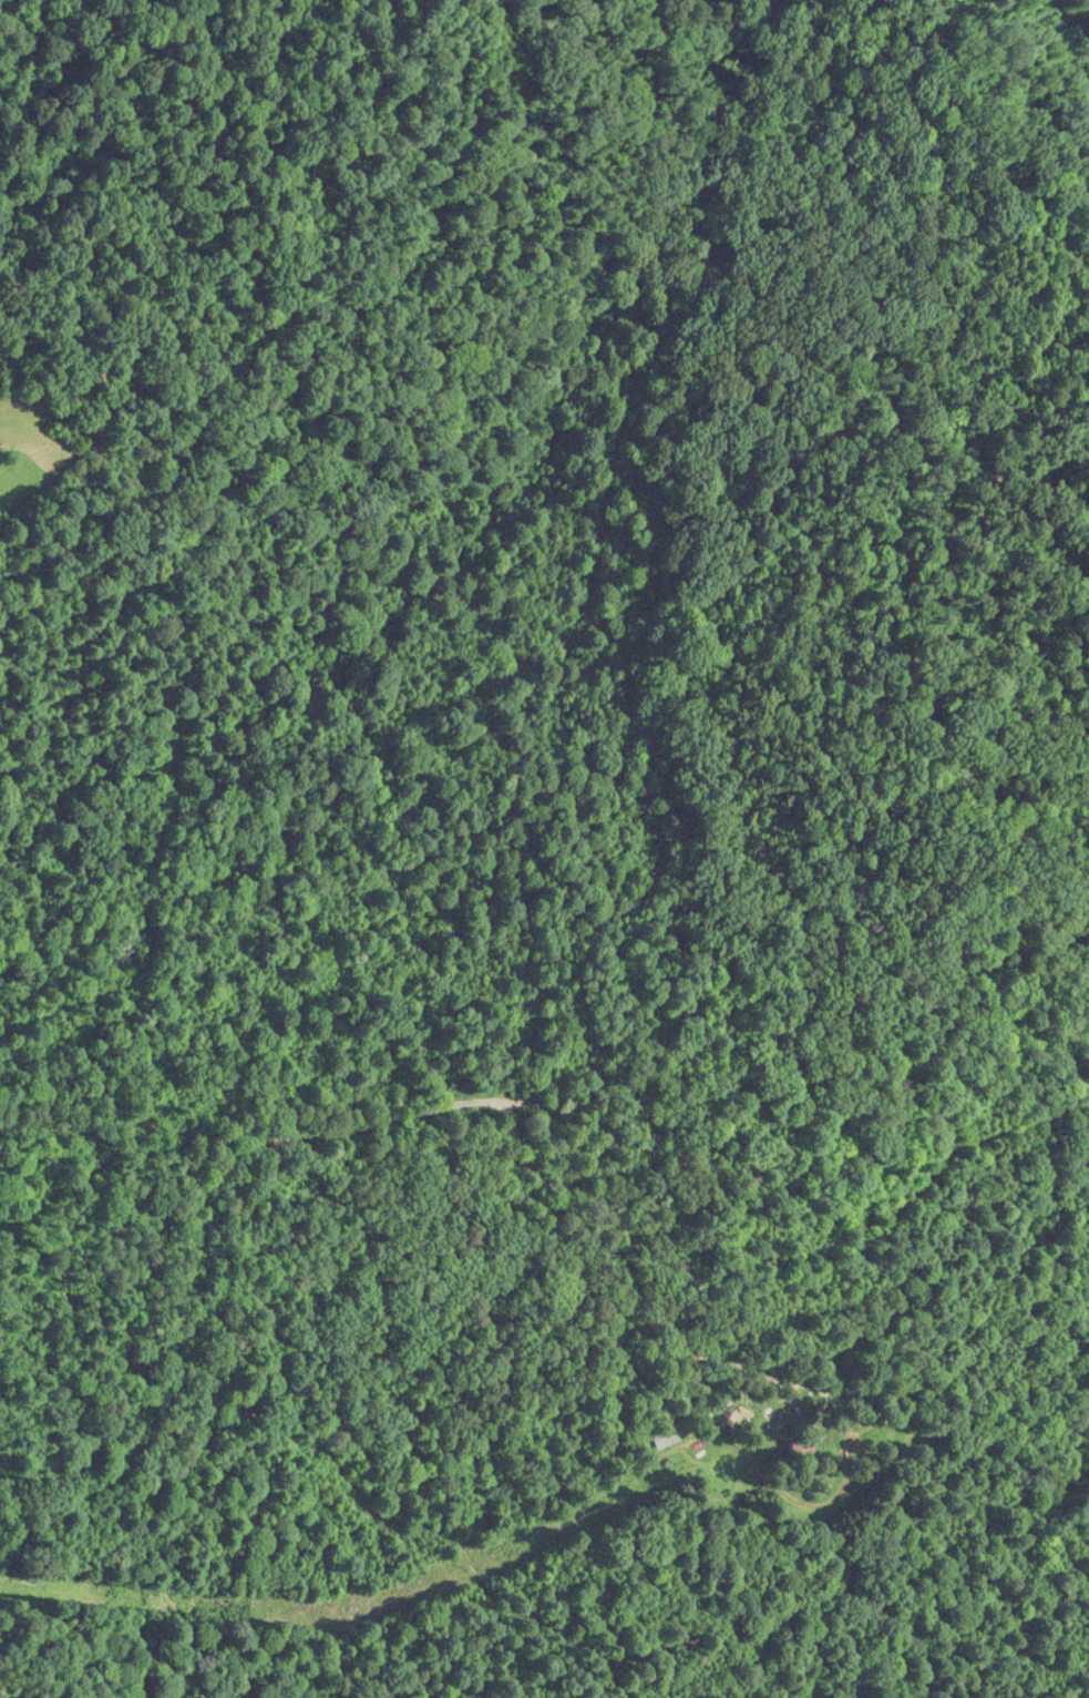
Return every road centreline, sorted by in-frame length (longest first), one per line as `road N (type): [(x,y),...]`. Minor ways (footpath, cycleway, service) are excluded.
road 1 (track): [(384,1148),(513,1143),(767,1093),(1088,887)]

